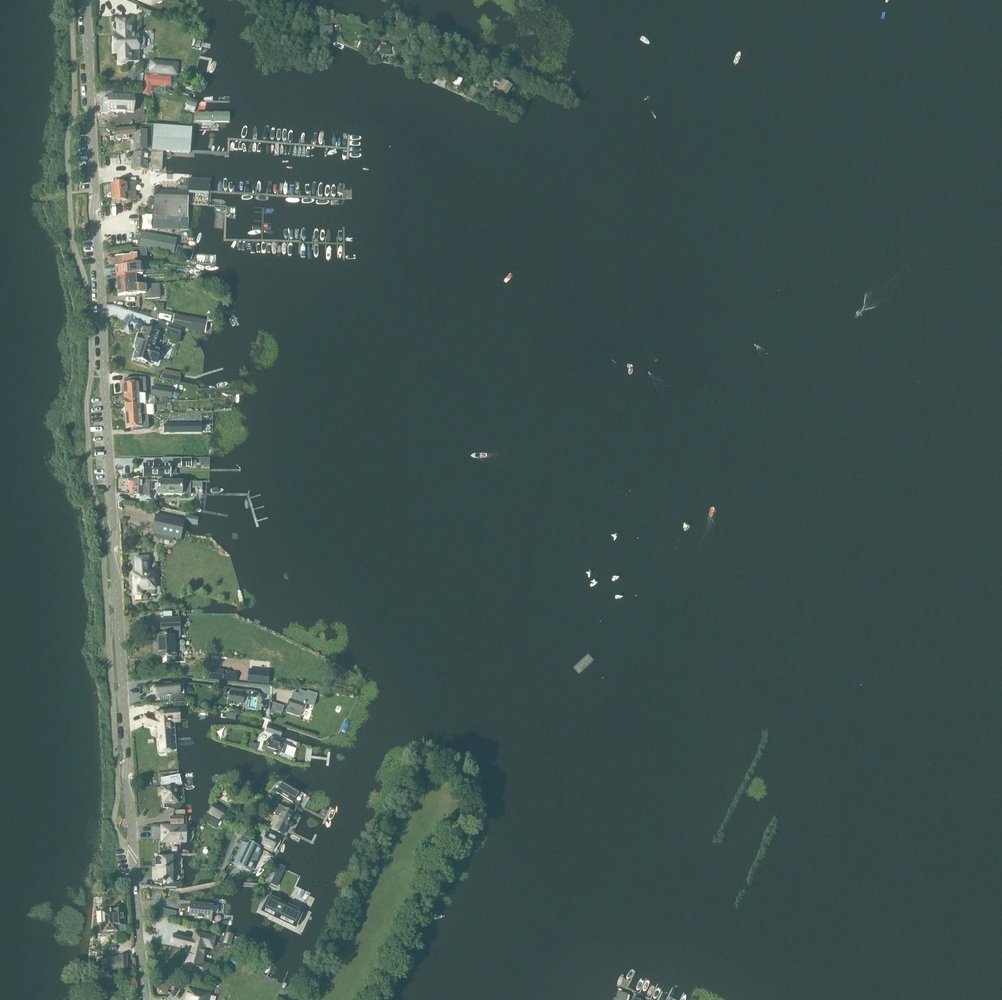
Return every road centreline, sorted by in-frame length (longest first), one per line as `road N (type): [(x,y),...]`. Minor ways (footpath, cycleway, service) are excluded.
road 1 (tertiary): [(146,999),(88,0)]

